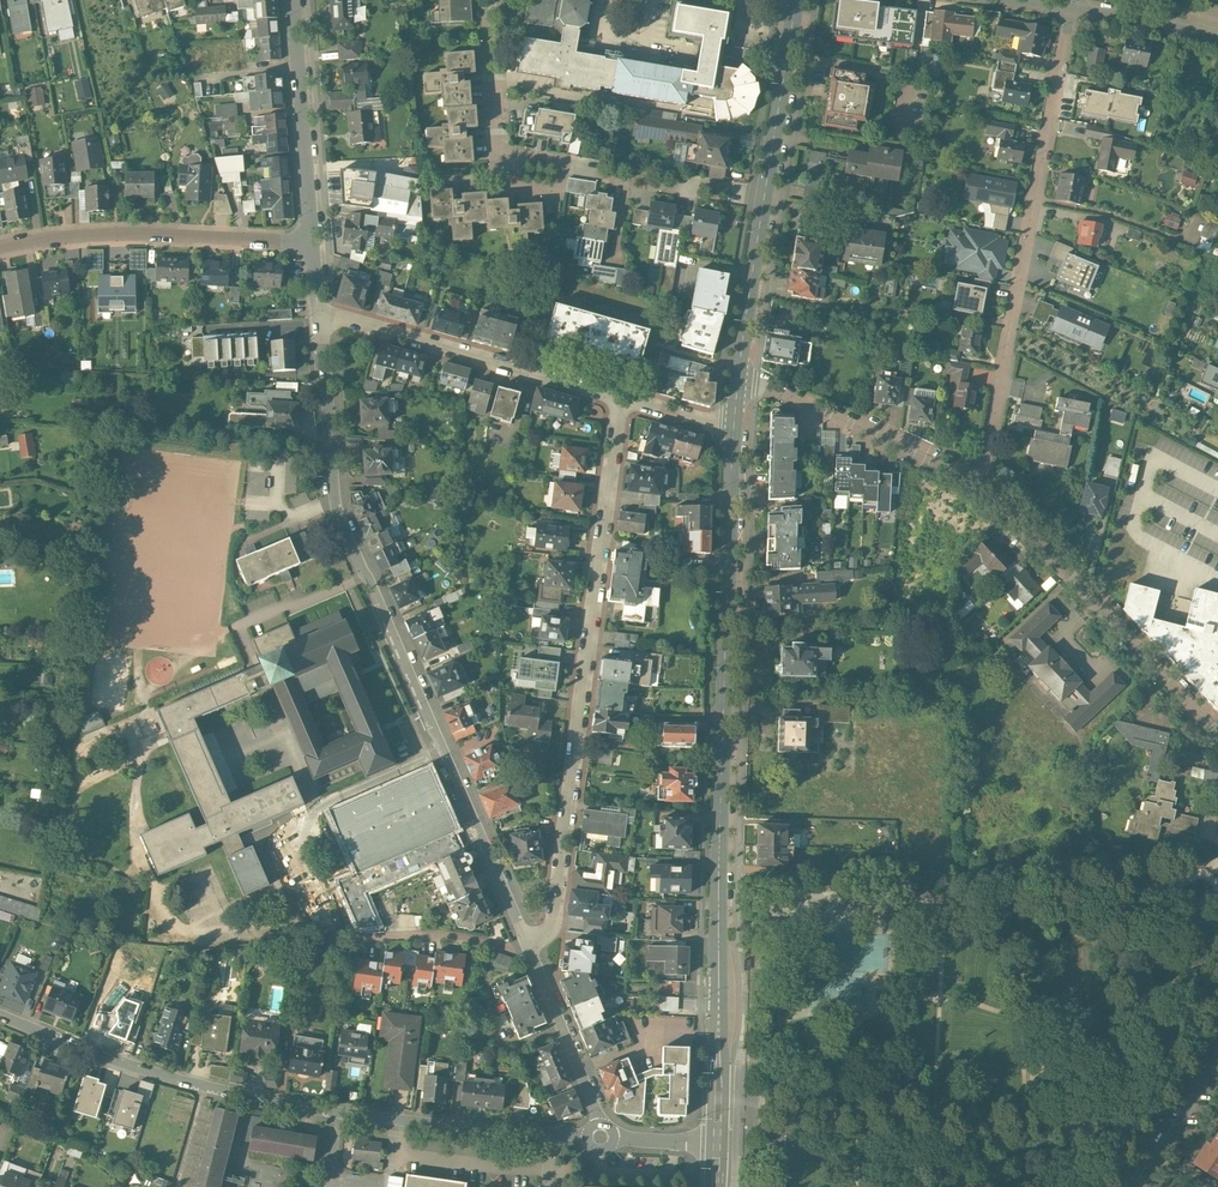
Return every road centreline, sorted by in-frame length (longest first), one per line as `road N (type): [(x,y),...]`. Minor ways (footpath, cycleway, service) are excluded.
road 1 (secondary): [(733,430),(716,1142)]
road 2 (tertiary): [(530,949),(339,504),(320,314)]
road 3 (residential): [(601,1136),(317,1109),(136,1066),(0,1013)]
road 4 (residential): [(622,397),(560,898),(551,931),(530,949)]
road 5 (residential): [(980,479),(1070,5)]
road 6 (secondary): [(796,0),(738,376)]
road 7 (residential): [(1217,735),(980,479)]
road 8 (residential): [(313,243),(120,234),(0,248)]
road 9 (residential): [(320,314),(622,397)]
road 10 (residential): [(491,0),(499,155),(630,176)]
road 11 (residential): [(980,479),(738,376)]
road 12 (tertiary): [(313,243),(294,0)]
road 13 (tertiary): [(601,1136),(530,949)]
road 14 (tertiary): [(1217,1033),(1186,1103),(1129,1186)]
road 15 (residential): [(1217,39),(1070,5)]

